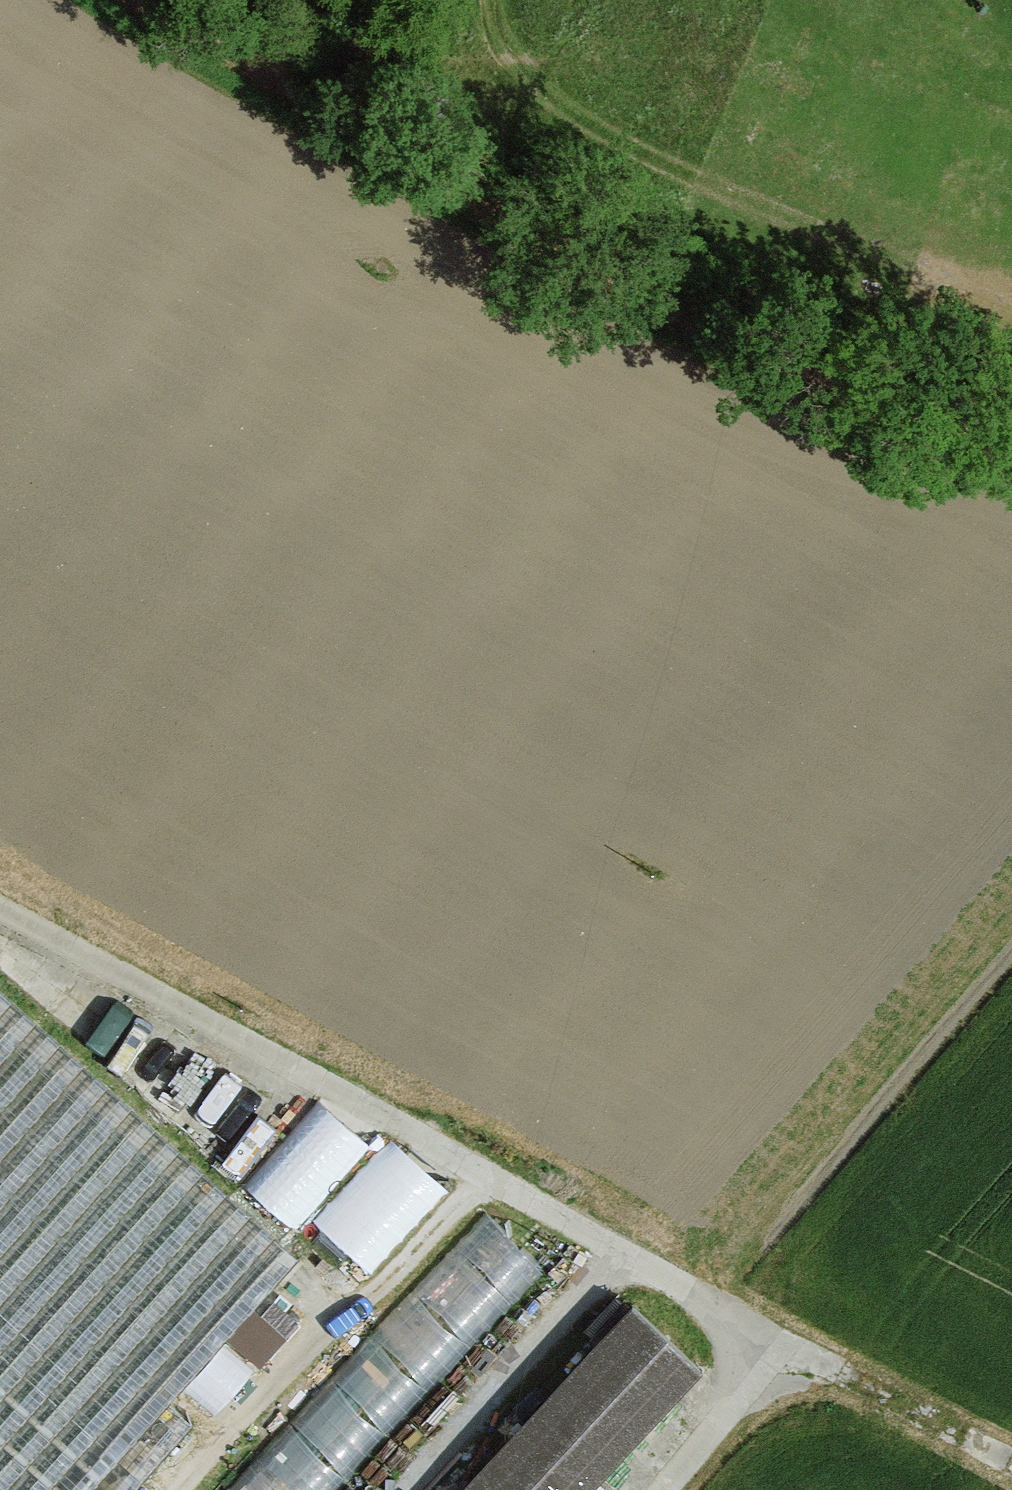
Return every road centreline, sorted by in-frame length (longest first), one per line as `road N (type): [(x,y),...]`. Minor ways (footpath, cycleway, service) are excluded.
road 1 (track): [(664,1489),(784,1344),(0,910)]
road 2 (track): [(482,1176),(394,1275),(326,1316),(181,1489)]
road 3 (track): [(1011,1463),(784,1344)]

